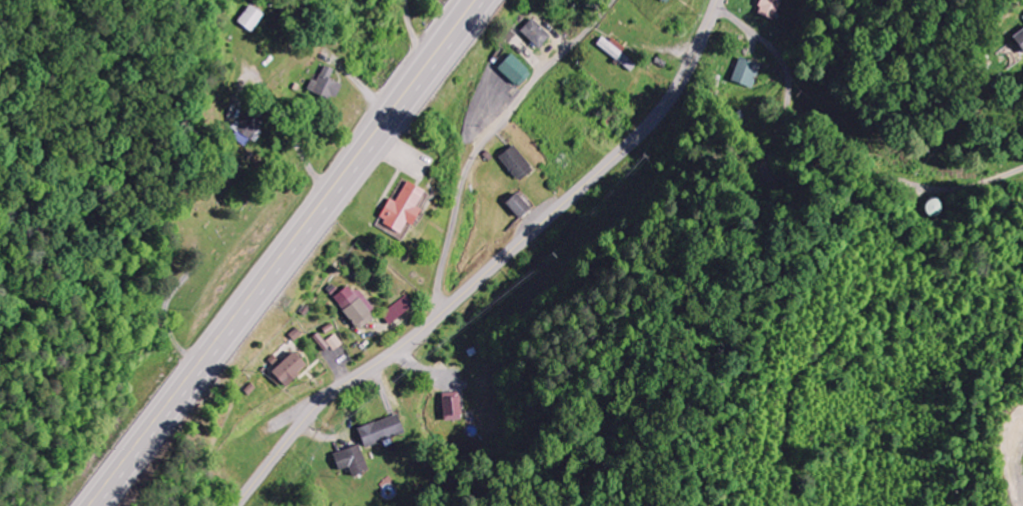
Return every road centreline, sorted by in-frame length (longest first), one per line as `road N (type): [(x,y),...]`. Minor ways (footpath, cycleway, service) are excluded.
road 1 (tertiary): [(718,0),(682,79),(643,131),(440,316),(323,402),(237,505)]
road 2 (trunk): [(474,0),(90,505)]
road 3 (residential): [(552,215),(631,226),(696,285),(754,415),(774,505)]
road 4 (residential): [(429,325),(466,156),(524,81),(603,0)]
road 5 (residential): [(883,505),(908,489),(1013,374)]

